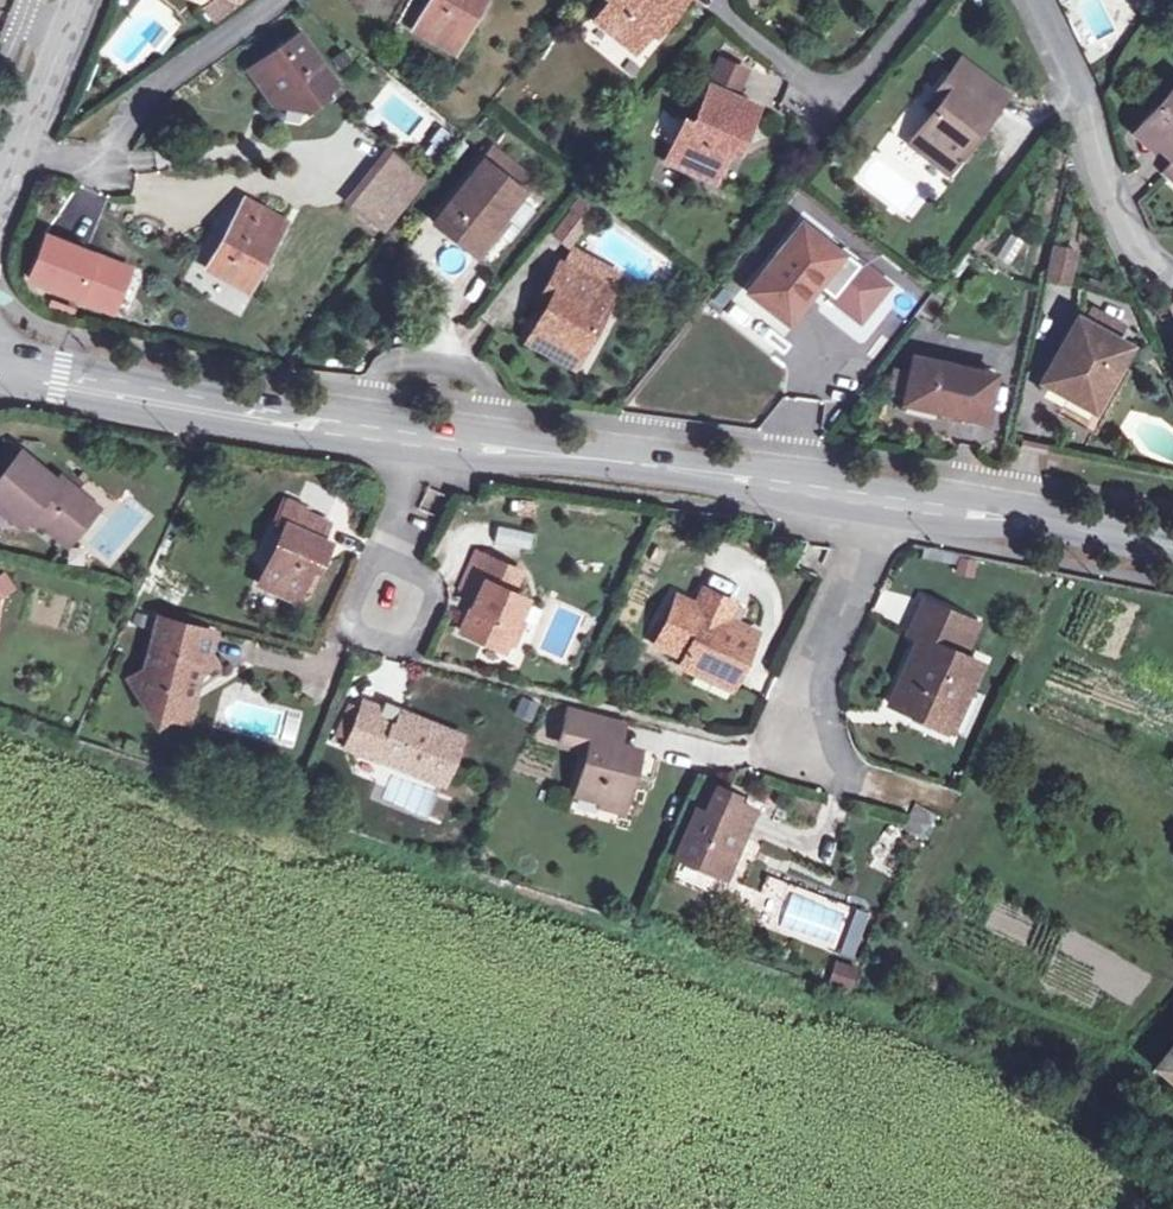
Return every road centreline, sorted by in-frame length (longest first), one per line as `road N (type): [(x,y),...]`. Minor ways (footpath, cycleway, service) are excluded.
road 1 (primary): [(1172,538),(709,461),(229,397),(0,343)]
road 2 (primary): [(399,447),(871,513)]
road 3 (primary): [(0,381),(228,426),(399,447)]
road 4 (residential): [(1018,0),(1142,269),(1172,277)]
road 5 (residential): [(271,0),(140,97),(92,166),(21,158)]
road 6 (residential): [(850,765),(782,734),(801,668),(871,513)]
road 7 (primary): [(871,513),(1172,564)]
road 8 (residential): [(909,0),(824,104),(709,6)]
road 9 (residential): [(360,558),(335,619),(403,647),(426,583)]
road 10 (unclassified): [(21,158),(76,0)]

